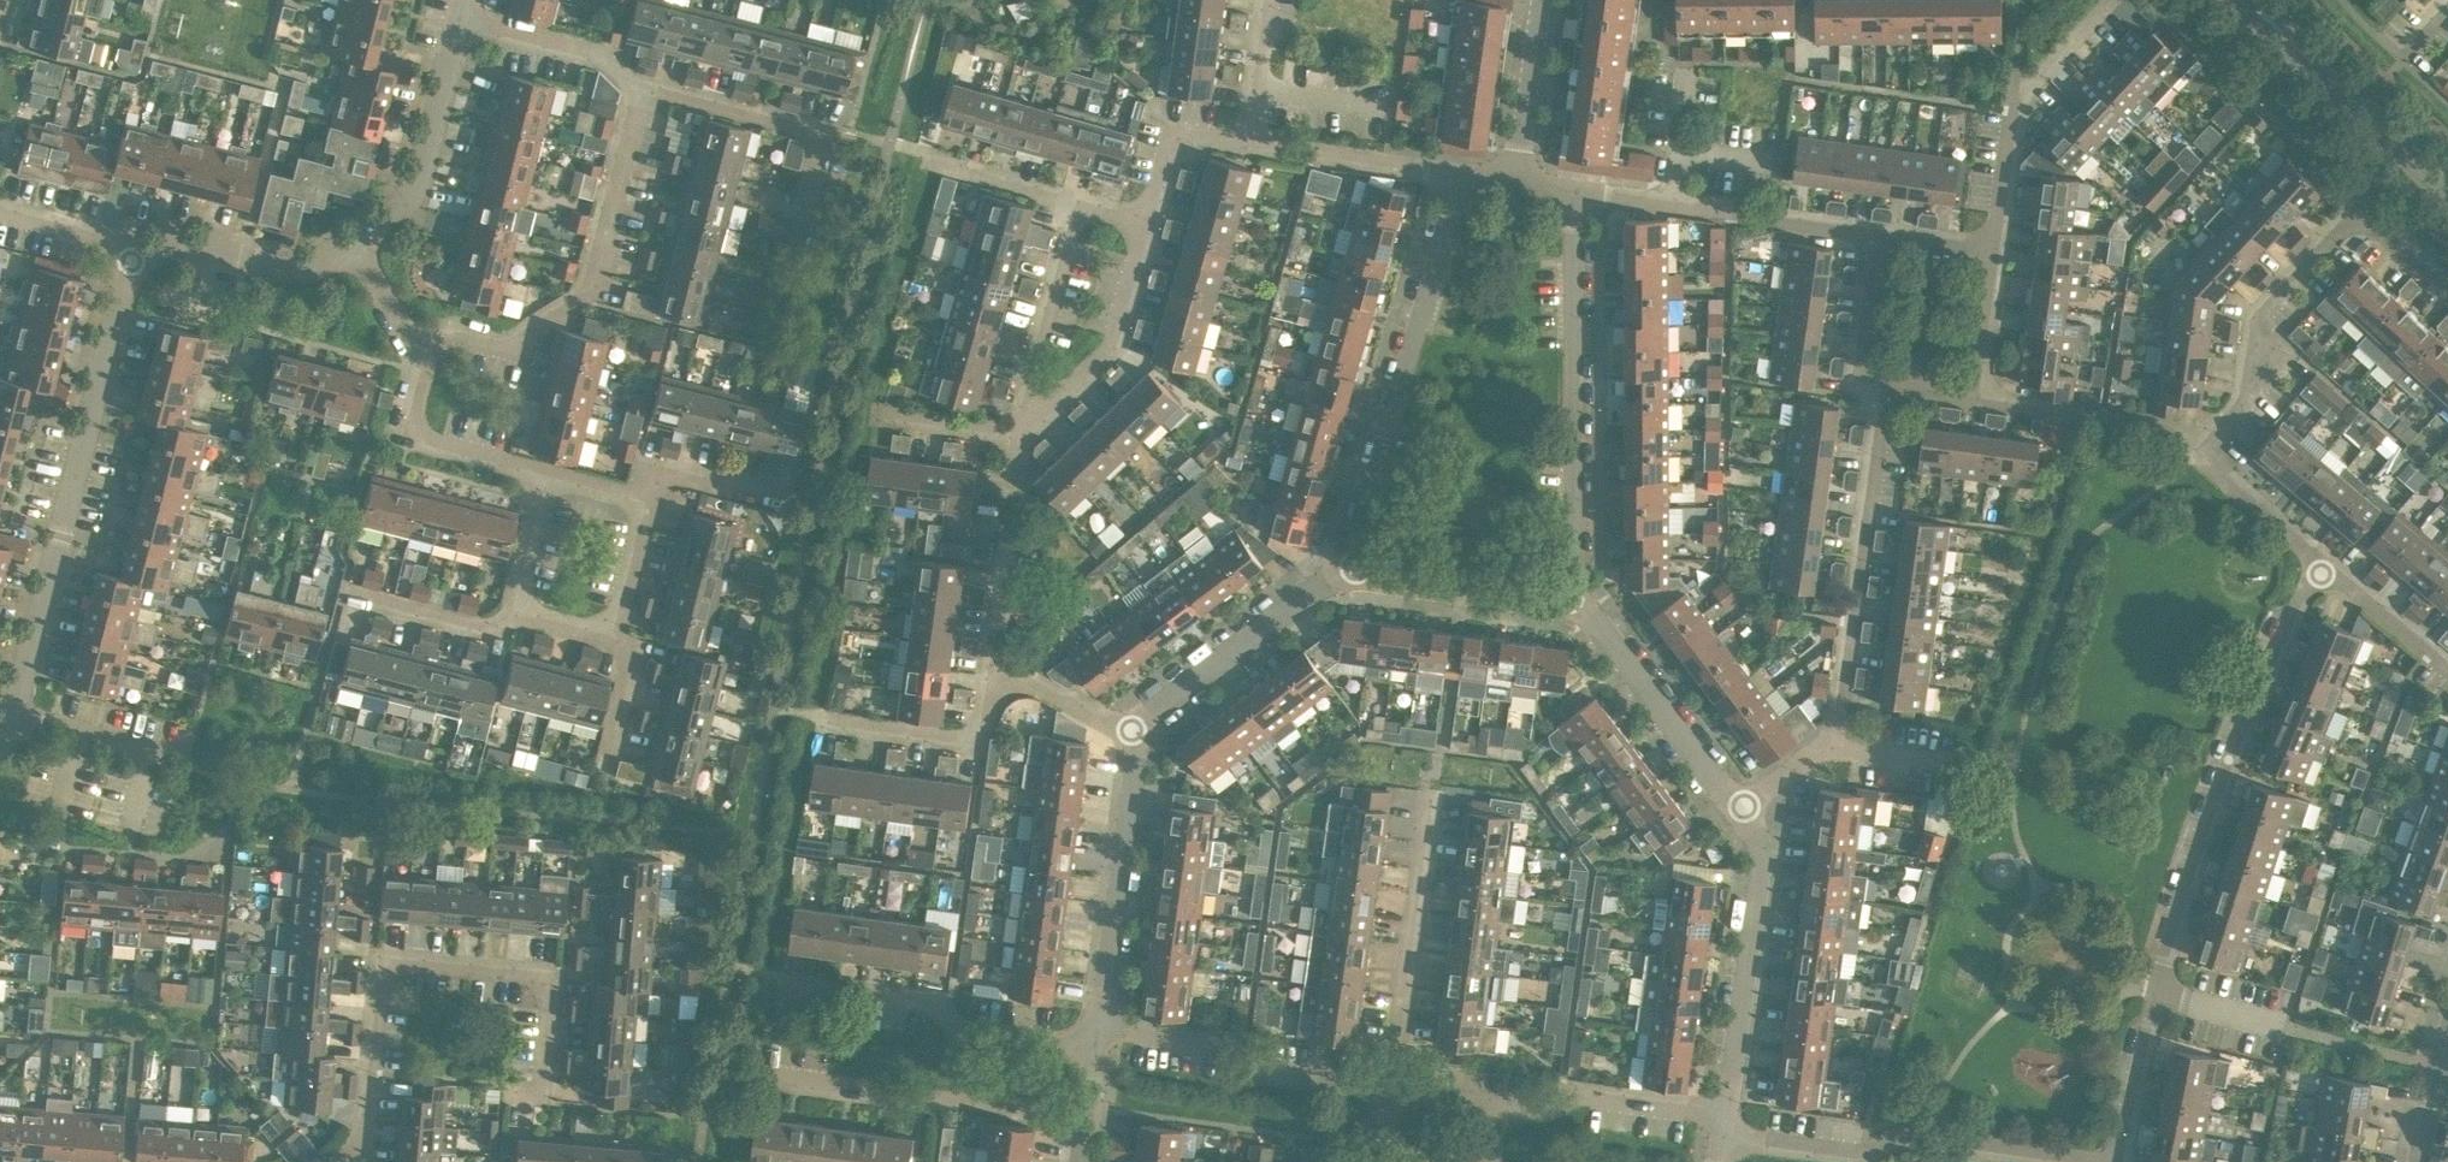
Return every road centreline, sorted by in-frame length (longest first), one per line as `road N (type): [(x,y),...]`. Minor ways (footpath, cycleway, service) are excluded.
road 1 (residential): [(2324,567),(2200,457),(2251,389),(2263,320),(2350,221),(2365,218),(2447,295)]
road 2 (residential): [(0,736),(22,691),(121,289),(134,262)]
road 3 (residential): [(334,1161),(369,1122),(383,979),(397,965),(546,983),(538,1101)]
road 4 (residential): [(1741,805),(1839,729),(1888,384)]
road 5 (residential): [(2157,992),(2226,776),(2296,608),(2324,567)]
road 6 (residential): [(1574,603),(1571,192)]
road 7 (residential): [(1460,172),(1352,565)]
road 8 (residential): [(422,350),(452,336),(508,347),(578,302),(591,286),(643,92)]
road 9 (residential): [(1138,732),(1086,1117)]
road 10 (residential): [(1376,1161),(1426,794)]
road 11 (residential): [(1718,1161),(1761,853),(1741,805)]
road 12 (residential): [(1086,1117),(771,1074)]
road 13 (residential): [(1999,247),(2025,98),(2104,0)]
road 14 (residential): [(1352,565),(1158,705),(1138,732)]
road 15 (residential): [(348,242),(408,199),(459,17)]
road 16 (residential): [(1741,805),(1574,603)]
road 17 (residential): [(1005,668),(1000,629),(1019,437)]
road 18 (residential): [(134,262),(159,245),(198,243),(311,265),(348,242)]
road 19 (residential): [(1143,224),(1116,332),(1033,413)]
road 20 (residential): [(1574,603),(1370,576),(1352,565)]
road 21 (residential): [(829,718),(964,738),(991,711),(1005,668)]
road 22 (residential): [(546,470),(423,436),(414,418),(427,372),(422,350)]
road 23 (residential): [(1665,209),(1879,231)]
road 24 (residential): [(1033,413),(1034,369),(1079,207)]
road 25 (residential): [(1251,141),(1460,172)]
road 26 (residential): [(643,92),(615,65),(459,17)]
road 27 (residential): [(1518,180),(1541,0)]
road 28 (residential): [(2115,1161),(2157,992)]
road 29 (residential): [(1143,224),(1176,135),(1251,141)]
road 30 (residential): [(643,92),(807,133)]
road 31 (tertiary): [(2231,0),(2297,64),(2358,106)]
road 32 (residential): [(1888,384),(1863,361),(1879,231)]
road 33 (residential): [(511,610),(491,629),(360,595)]
road 34 (residential): [(2447,673),(2324,567)]
road 35 (residential): [(642,498),(657,479),(676,475),(785,506)]
road 36 (residential): [(1079,207),(932,165)]
road 37 (residential): [(1999,247),(1979,398)]
road 38 (residential): [(1138,732),(1005,668)]
road 39 (residential): [(1019,437),(874,420)]
road 40 (residential): [(511,610),(546,470)]
road 41 (residential): [(134,262),(92,238),(0,216)]
road 42 (residential): [(617,636),(642,498)]
road 43 (tertiary): [(2358,106),(2268,0)]
road 44 (residential): [(1665,209),(1687,73)]
road 45 (residential): [(2289,1028),(2157,992)]
road 46 (residential): [(422,350),(348,242)]
road 47 (residential): [(2101,421),(1979,398)]
road 48 (residential): [(1879,231),(1999,247)]
road 49 (tertiary): [(2447,188),(2358,106)]

